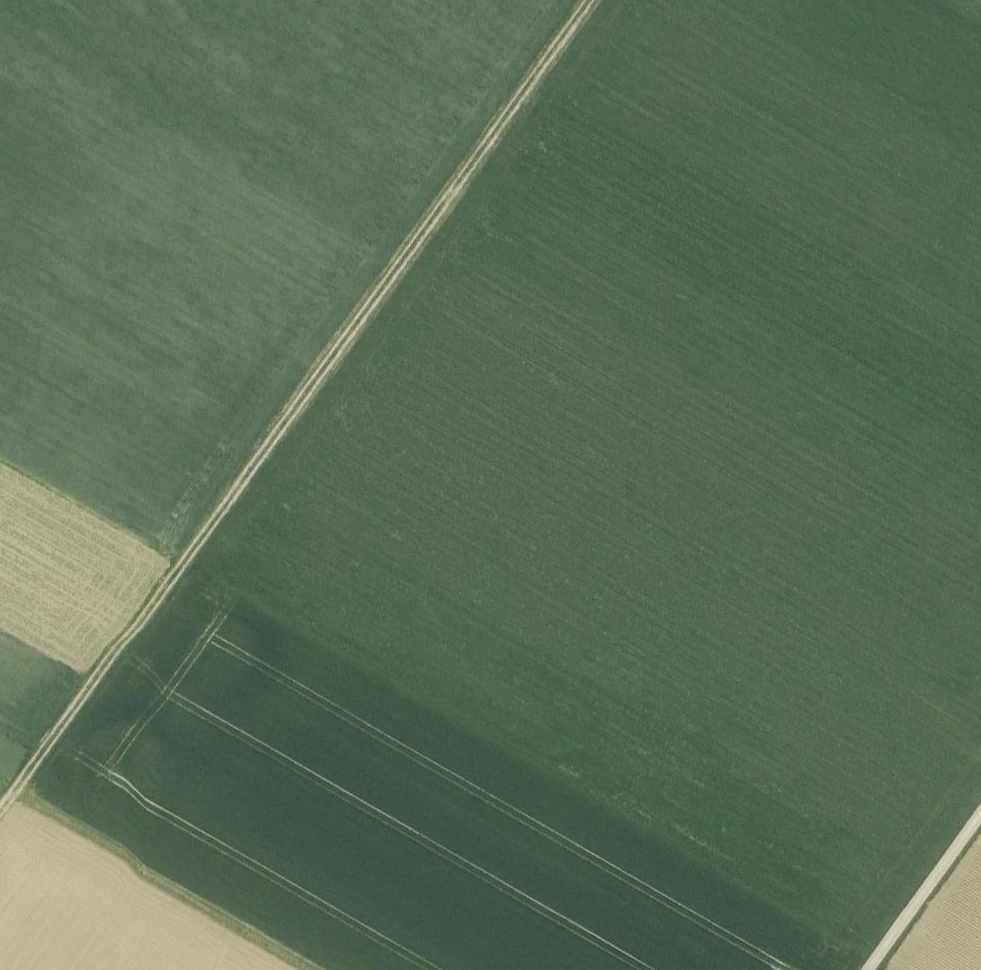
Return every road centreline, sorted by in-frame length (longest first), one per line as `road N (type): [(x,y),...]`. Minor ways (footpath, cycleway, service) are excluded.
road 1 (track): [(0,819),(594,0)]
road 2 (track): [(869,969),(980,816)]

